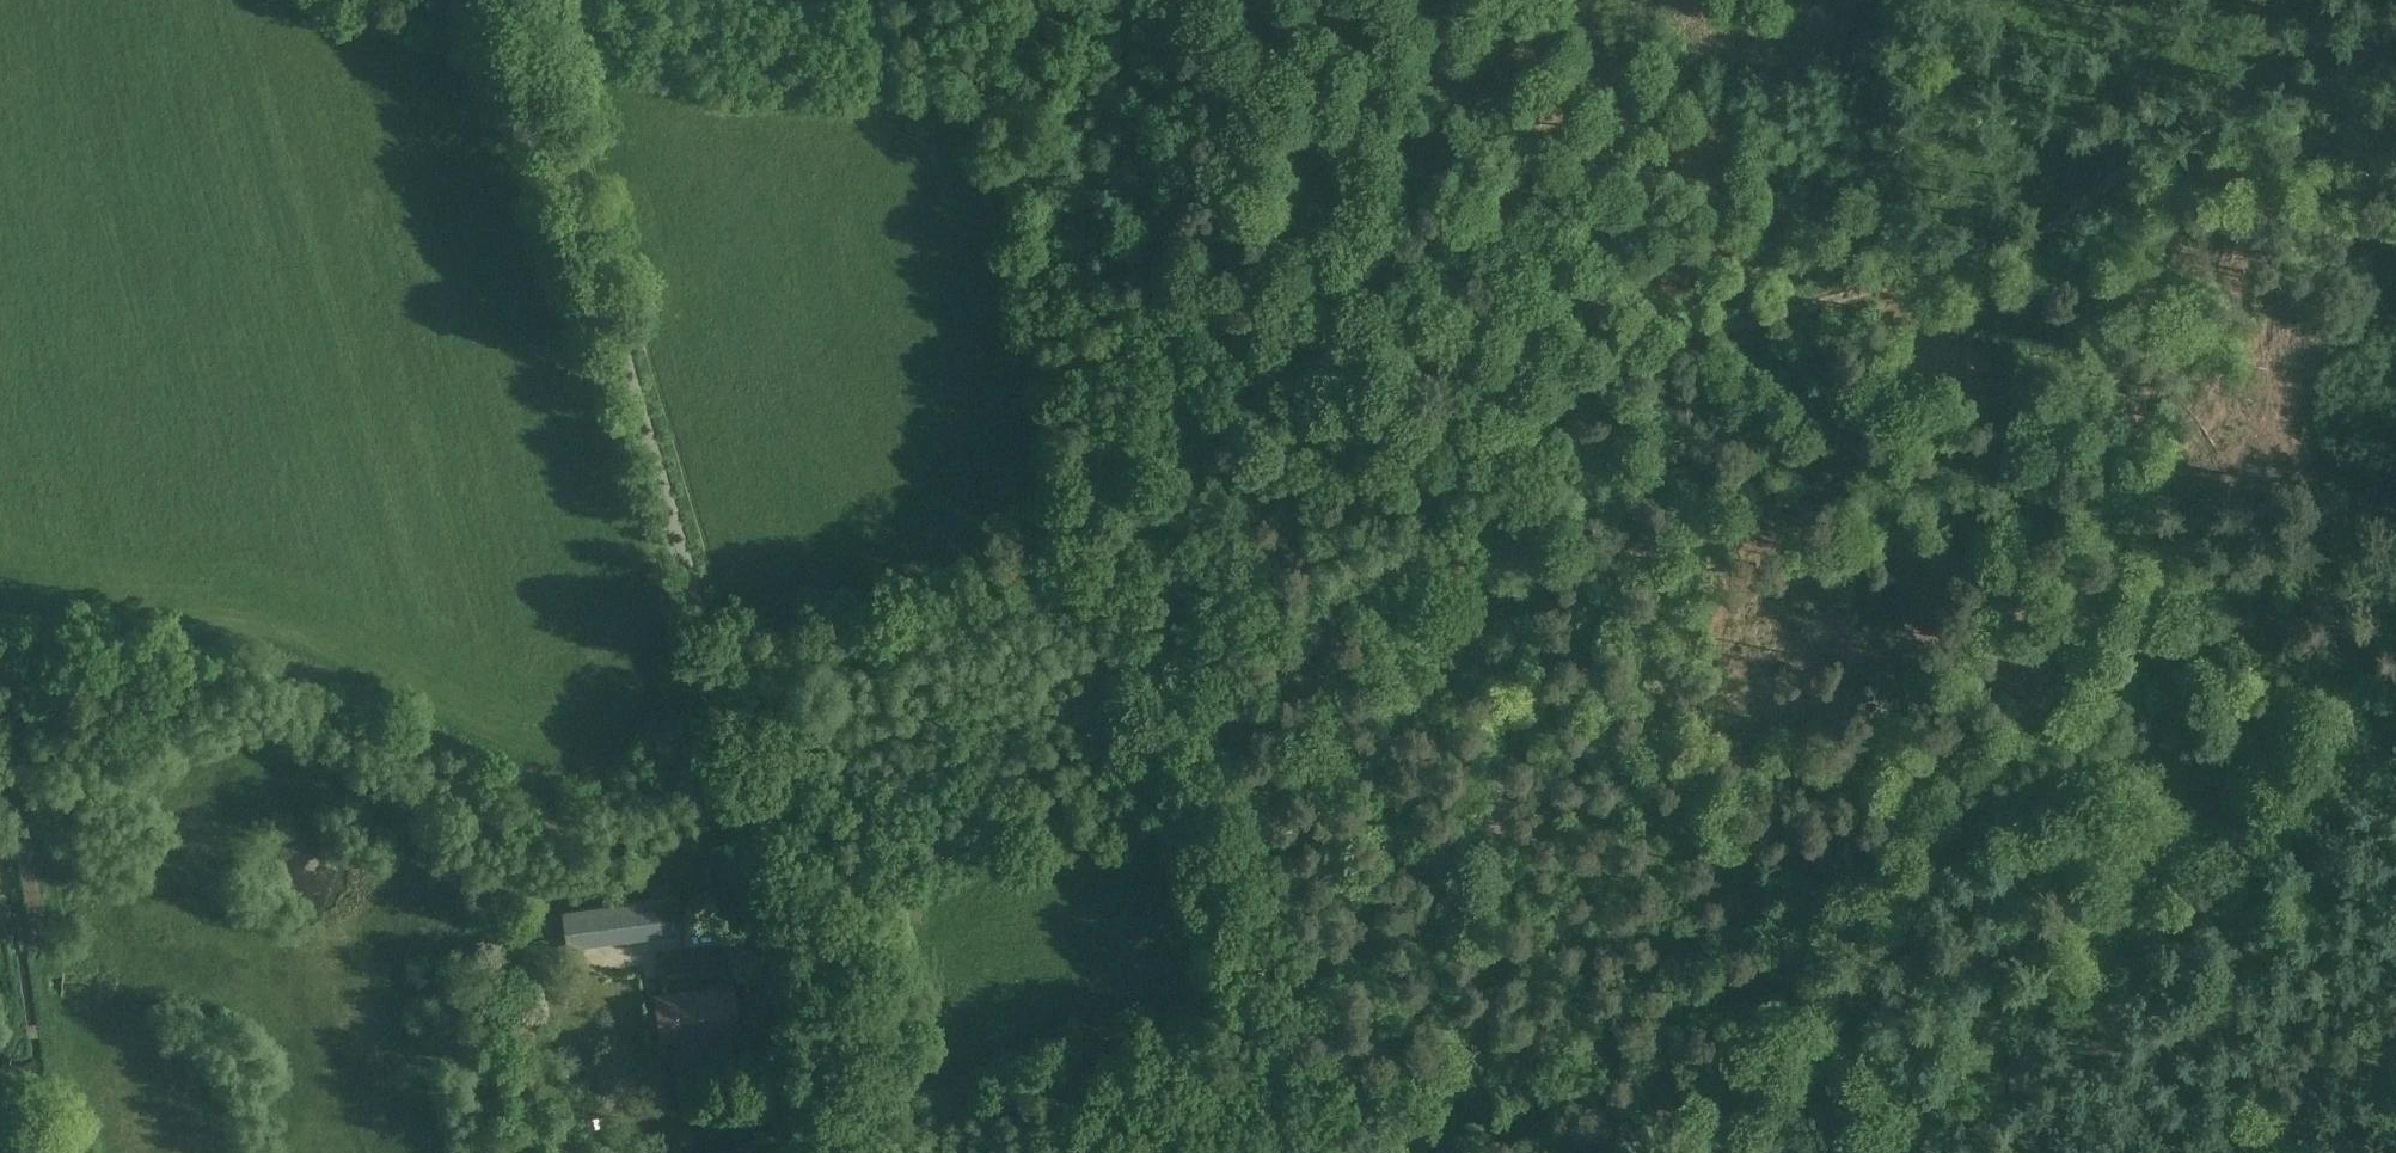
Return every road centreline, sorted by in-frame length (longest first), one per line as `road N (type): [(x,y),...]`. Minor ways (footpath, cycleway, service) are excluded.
road 1 (track): [(1424,1152),(1454,1081),(1486,943),(1497,783),(1491,710),(1446,496),(1436,413),(1439,313),(1412,244),(1322,89),(1292,0)]
road 2 (tertiary): [(817,1152),(784,930),(616,309),(515,0)]
road 3 (track): [(1436,413),(2031,245),(2116,176),(2301,95),(2395,30)]
road 4 (unclassified): [(1838,1152),(2395,731)]

